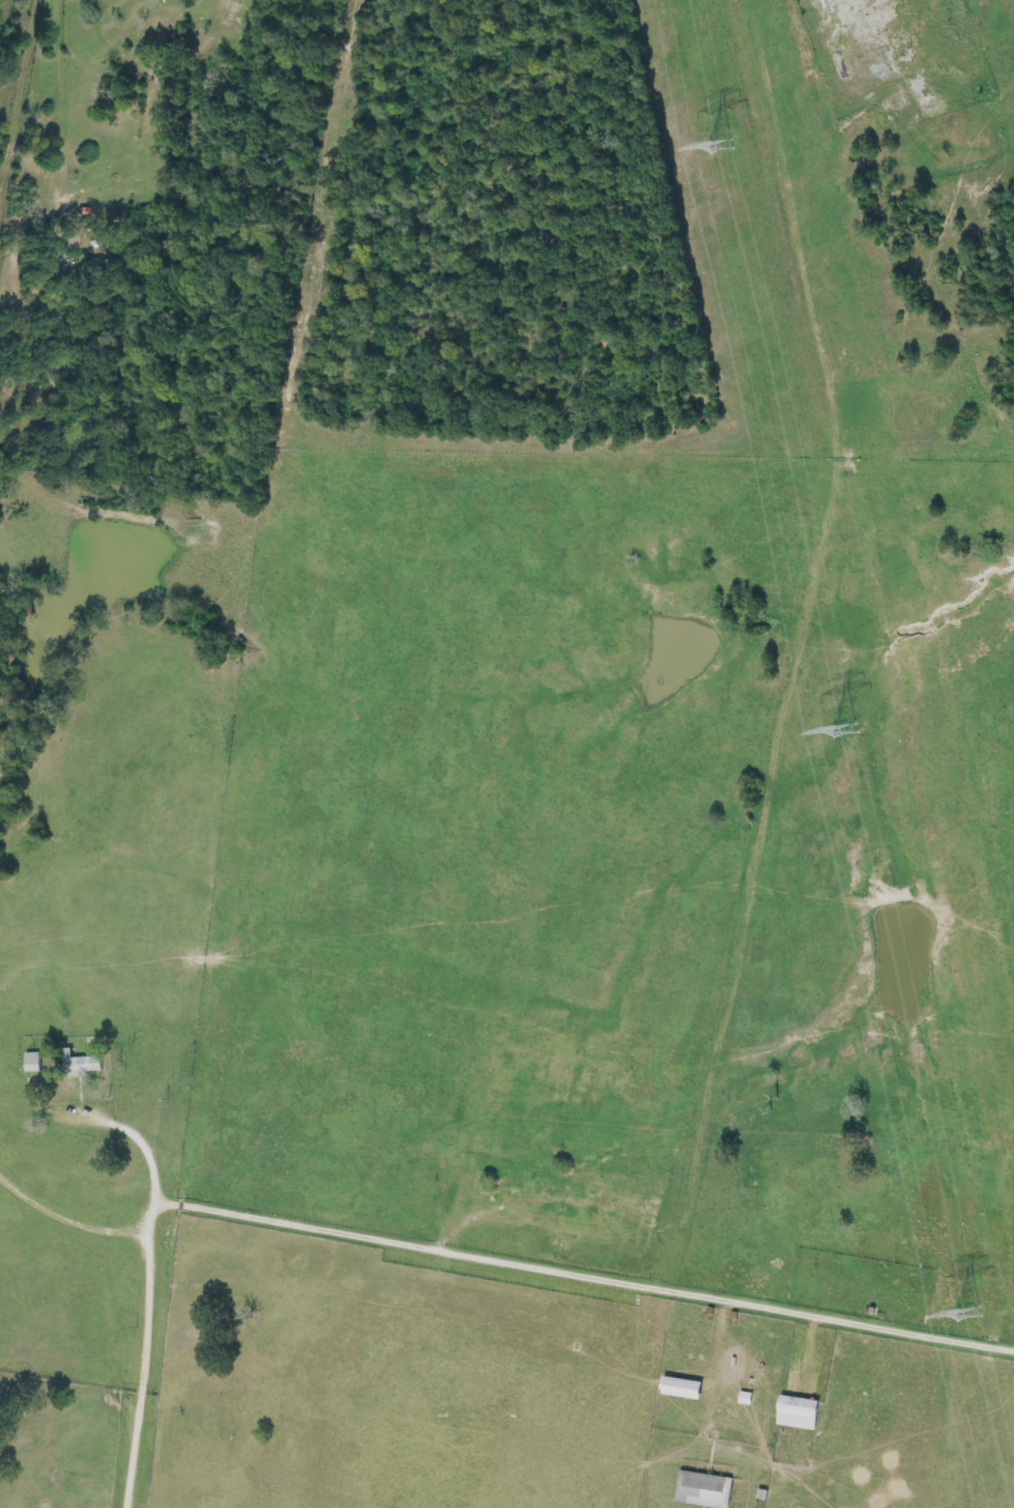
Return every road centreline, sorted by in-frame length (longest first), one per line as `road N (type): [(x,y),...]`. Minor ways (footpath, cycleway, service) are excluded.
road 1 (residential): [(218,1181),(129,1183),(115,1507)]
road 2 (residential): [(127,1211),(49,1192),(0,1191)]

